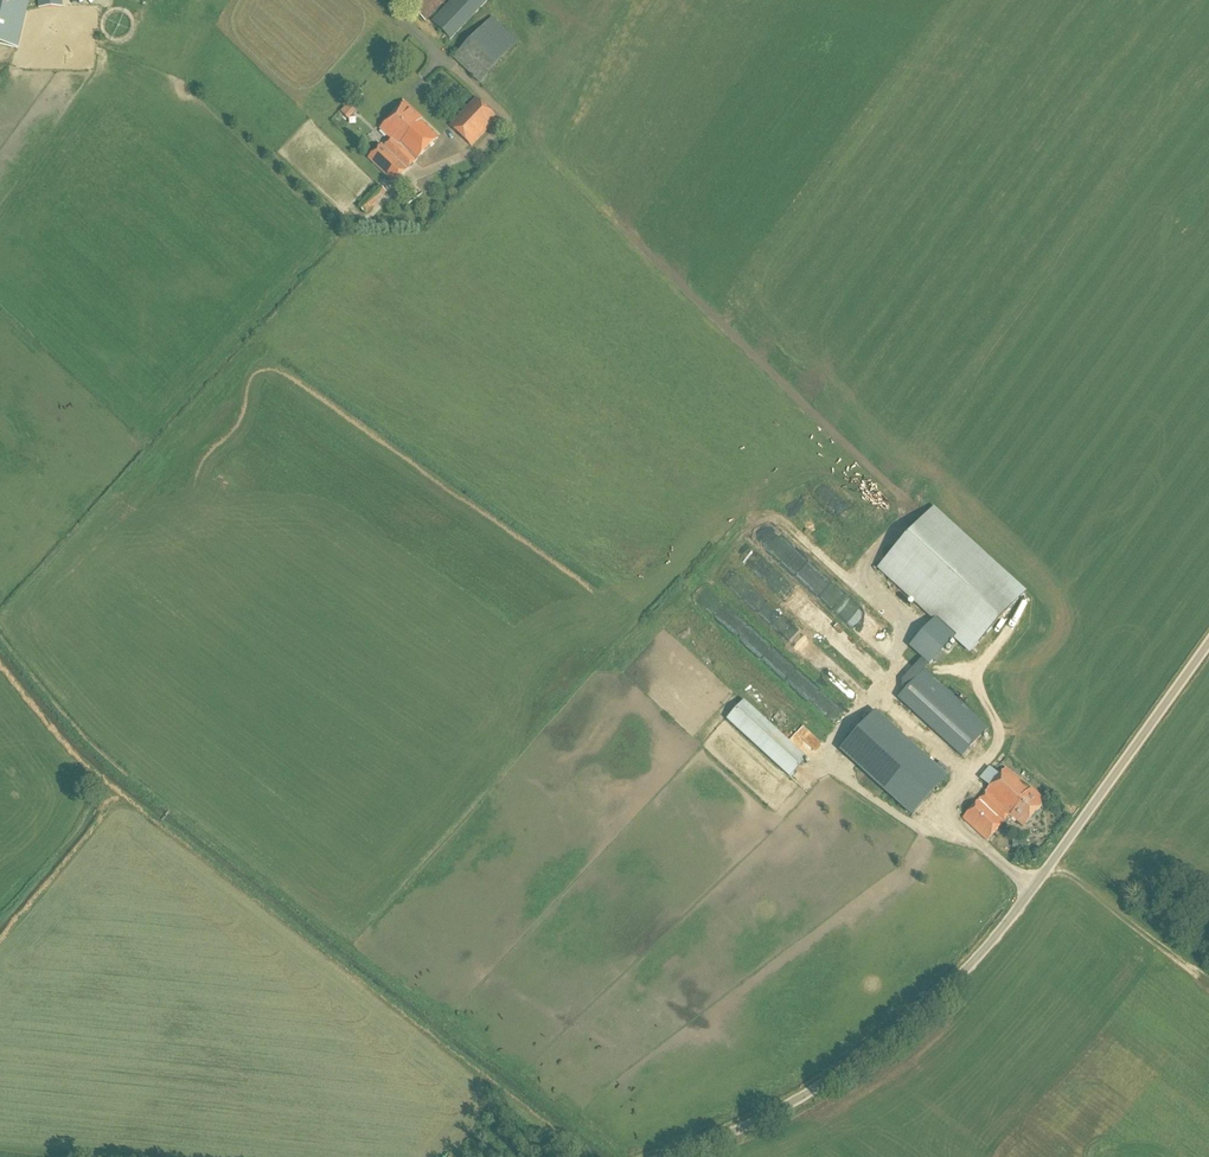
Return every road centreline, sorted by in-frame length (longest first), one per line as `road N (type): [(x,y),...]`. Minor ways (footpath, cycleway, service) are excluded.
road 1 (unclassified): [(665,1156),(856,1068),(922,1014),(1016,907),(1208,640)]
road 2 (unclassified): [(470,88),(373,0)]

